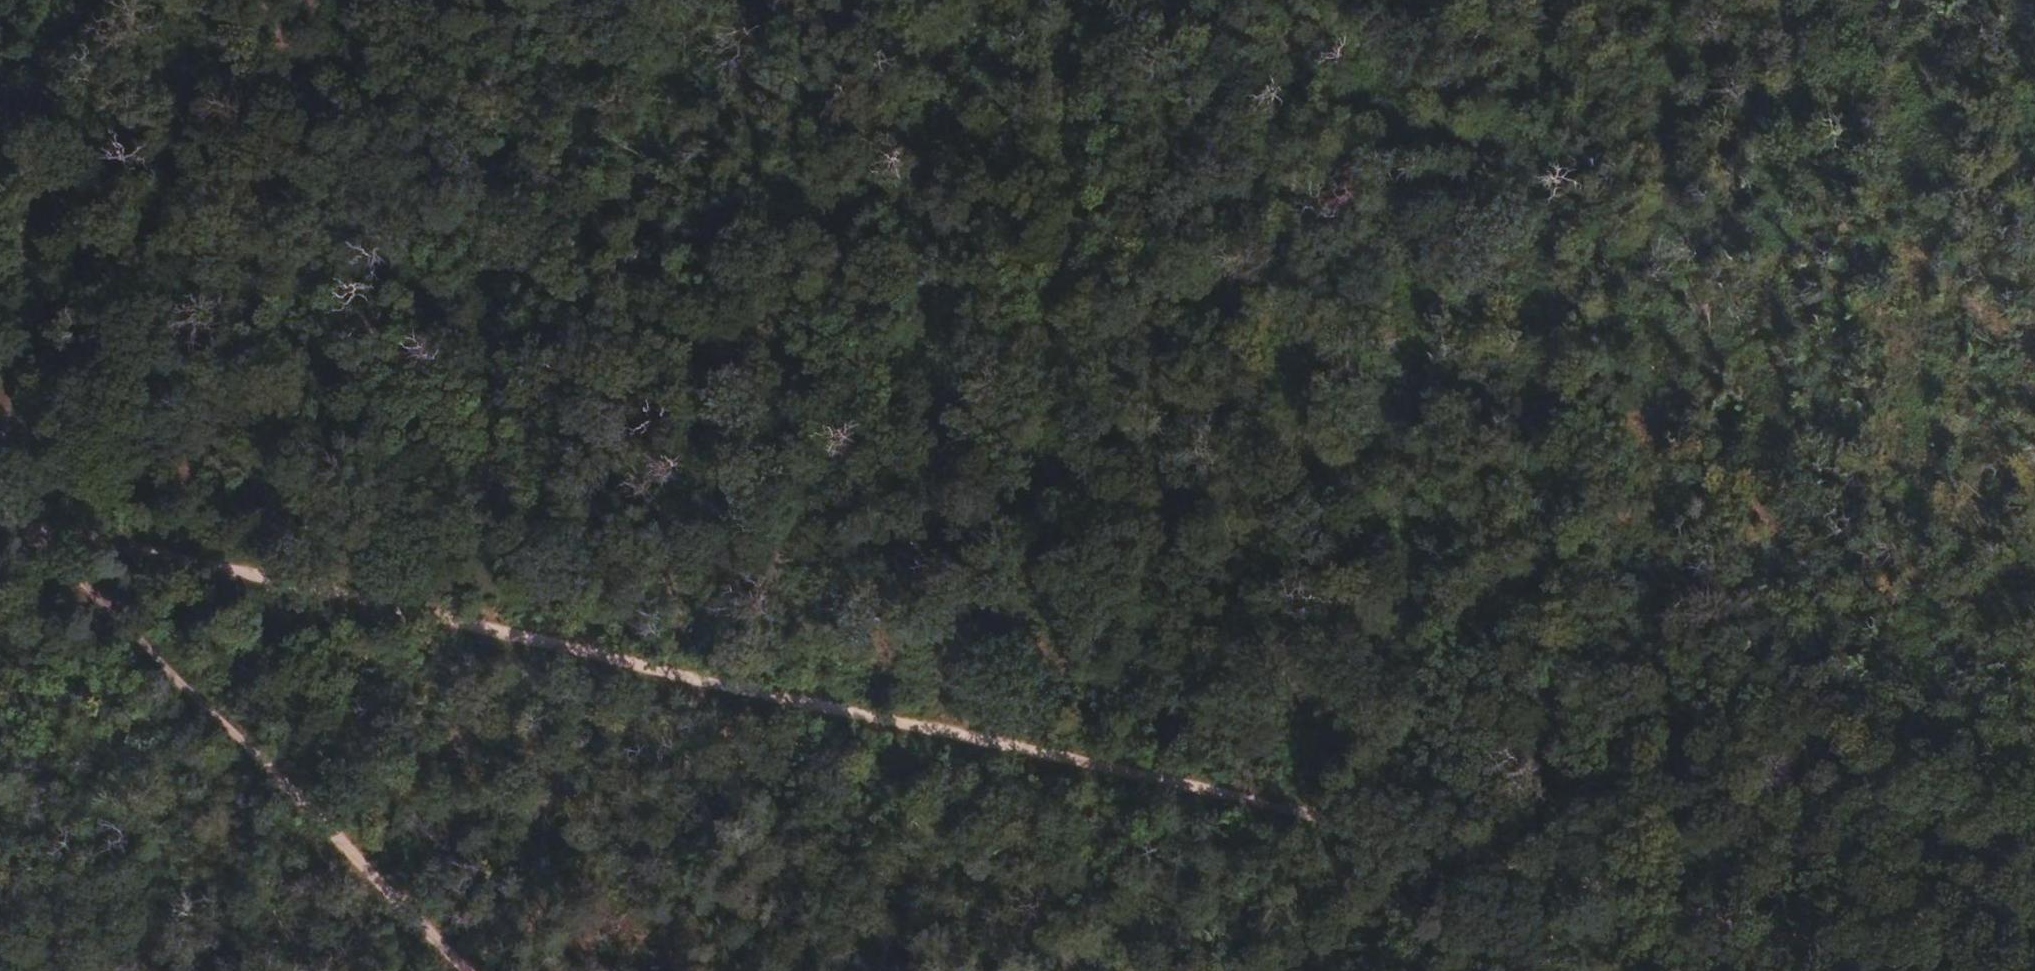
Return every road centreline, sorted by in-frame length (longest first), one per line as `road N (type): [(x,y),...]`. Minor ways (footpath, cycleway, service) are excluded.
road 1 (track): [(1836,970),(1657,916),(0,510)]
road 2 (track): [(0,510),(51,548),(457,970)]
road 3 (track): [(50,0),(0,509)]

